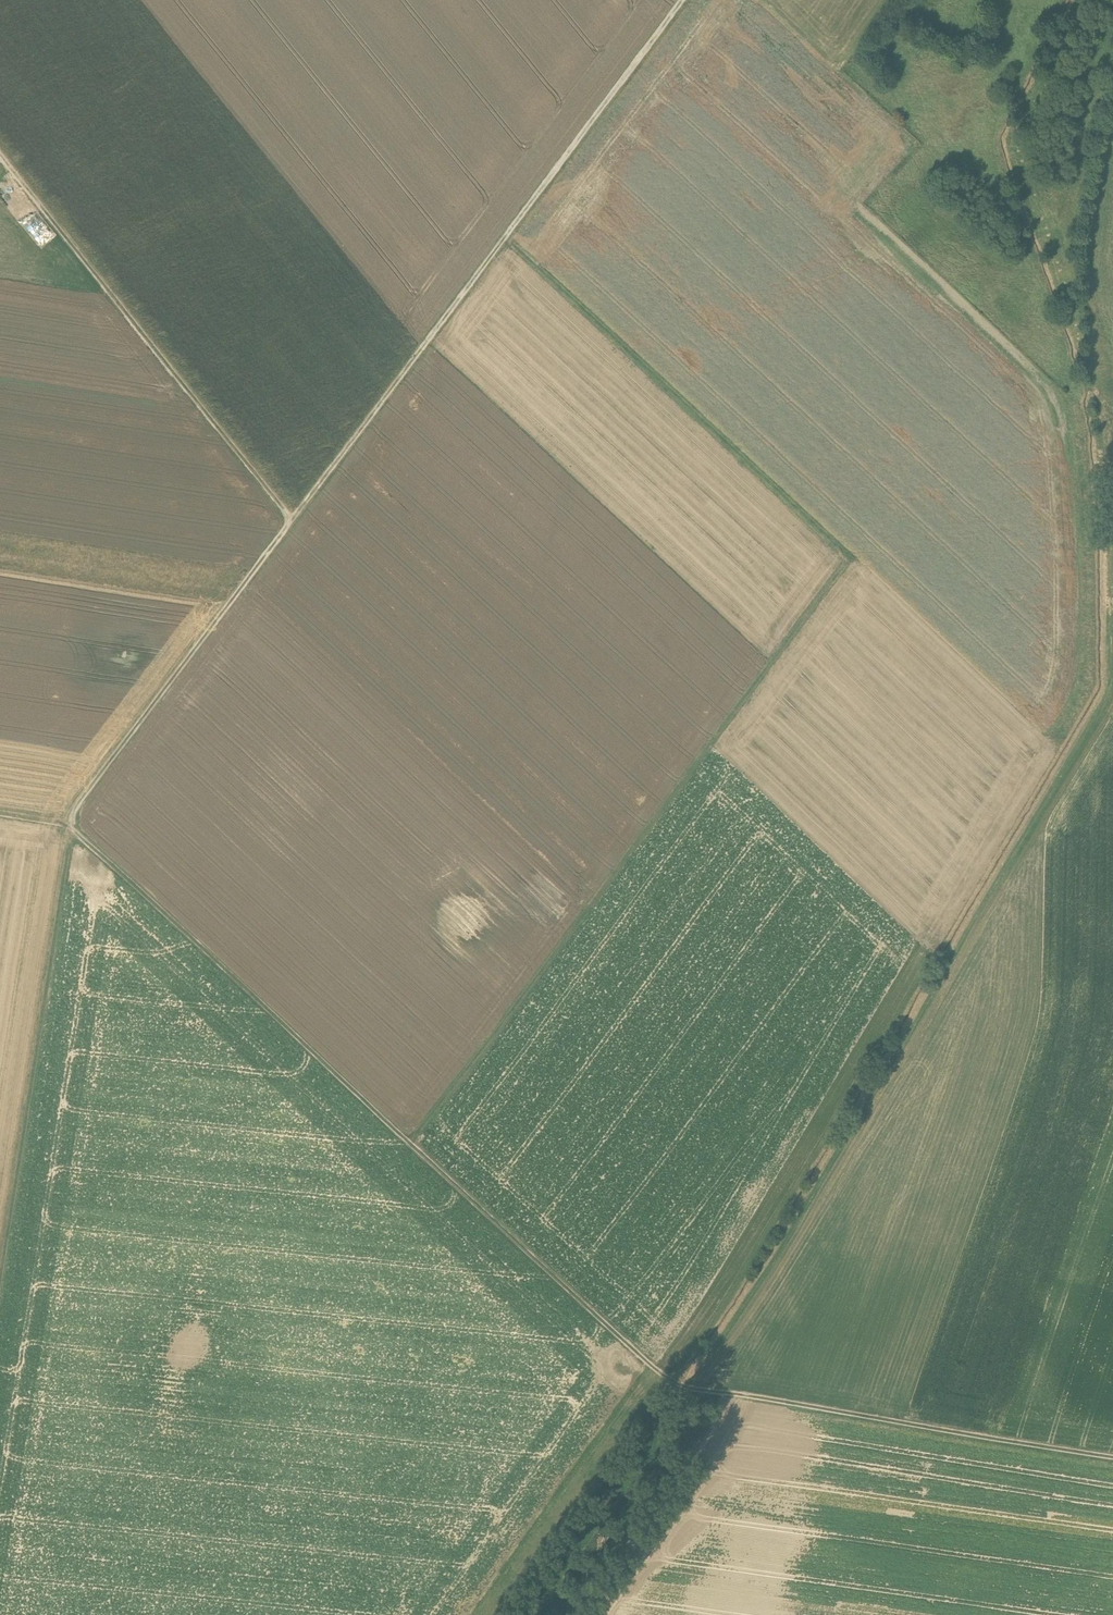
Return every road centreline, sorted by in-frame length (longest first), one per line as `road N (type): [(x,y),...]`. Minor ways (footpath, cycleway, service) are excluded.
road 1 (track): [(1112,1457),(686,1387),(71,833),(0,821)]
road 2 (track): [(71,833),(77,812),(684,0)]
road 3 (track): [(293,520),(0,156)]
road 4 (track): [(71,833),(0,1262)]

